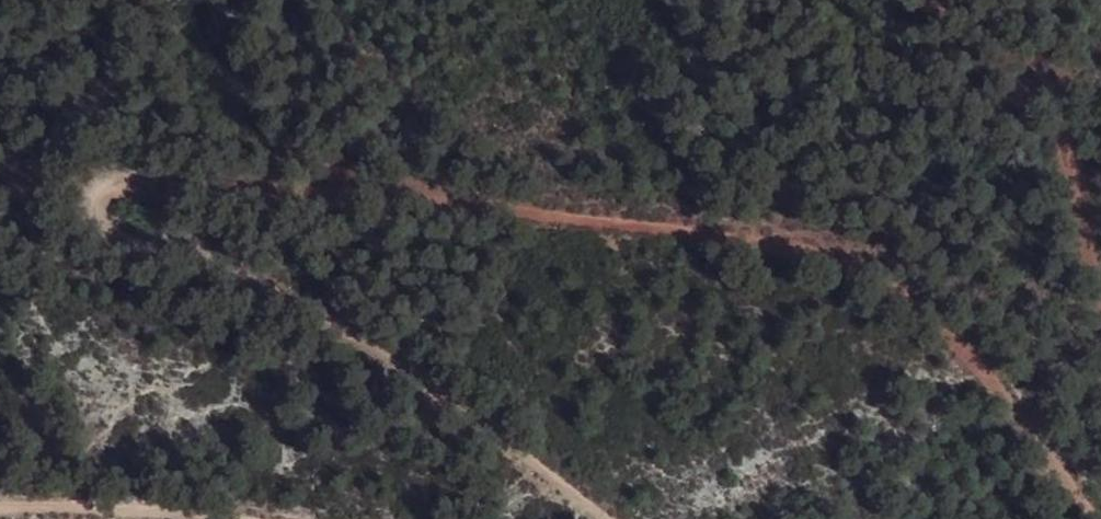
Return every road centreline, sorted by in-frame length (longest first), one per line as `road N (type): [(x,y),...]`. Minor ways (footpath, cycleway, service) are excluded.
road 1 (track): [(603,518),(373,350),(267,289),(130,231),(100,198),(121,180),(288,192),(652,226),(839,253),(955,343),(1036,434),(1089,518)]
road 2 (track): [(1100,299),(1089,217),(1056,154),(1045,110),(1002,56),(892,0)]
road 3 (track): [(0,512),(214,518)]

